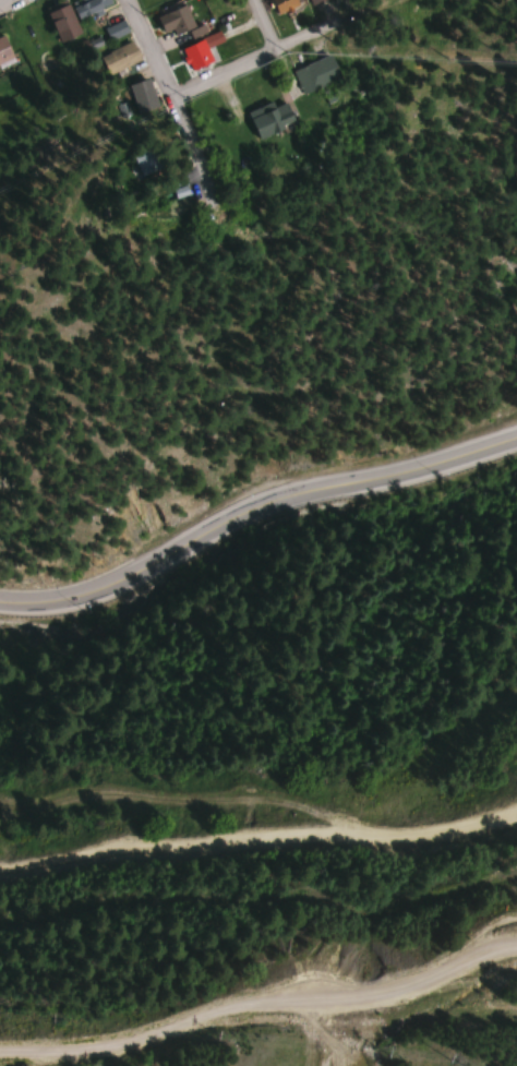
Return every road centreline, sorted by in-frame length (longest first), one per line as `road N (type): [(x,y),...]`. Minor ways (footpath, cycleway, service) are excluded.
road 1 (primary): [(0,601),(49,600),(112,584),(257,505),(516,437)]
road 2 (residential): [(201,166),(124,0)]
road 3 (residential): [(171,97),(311,34)]

